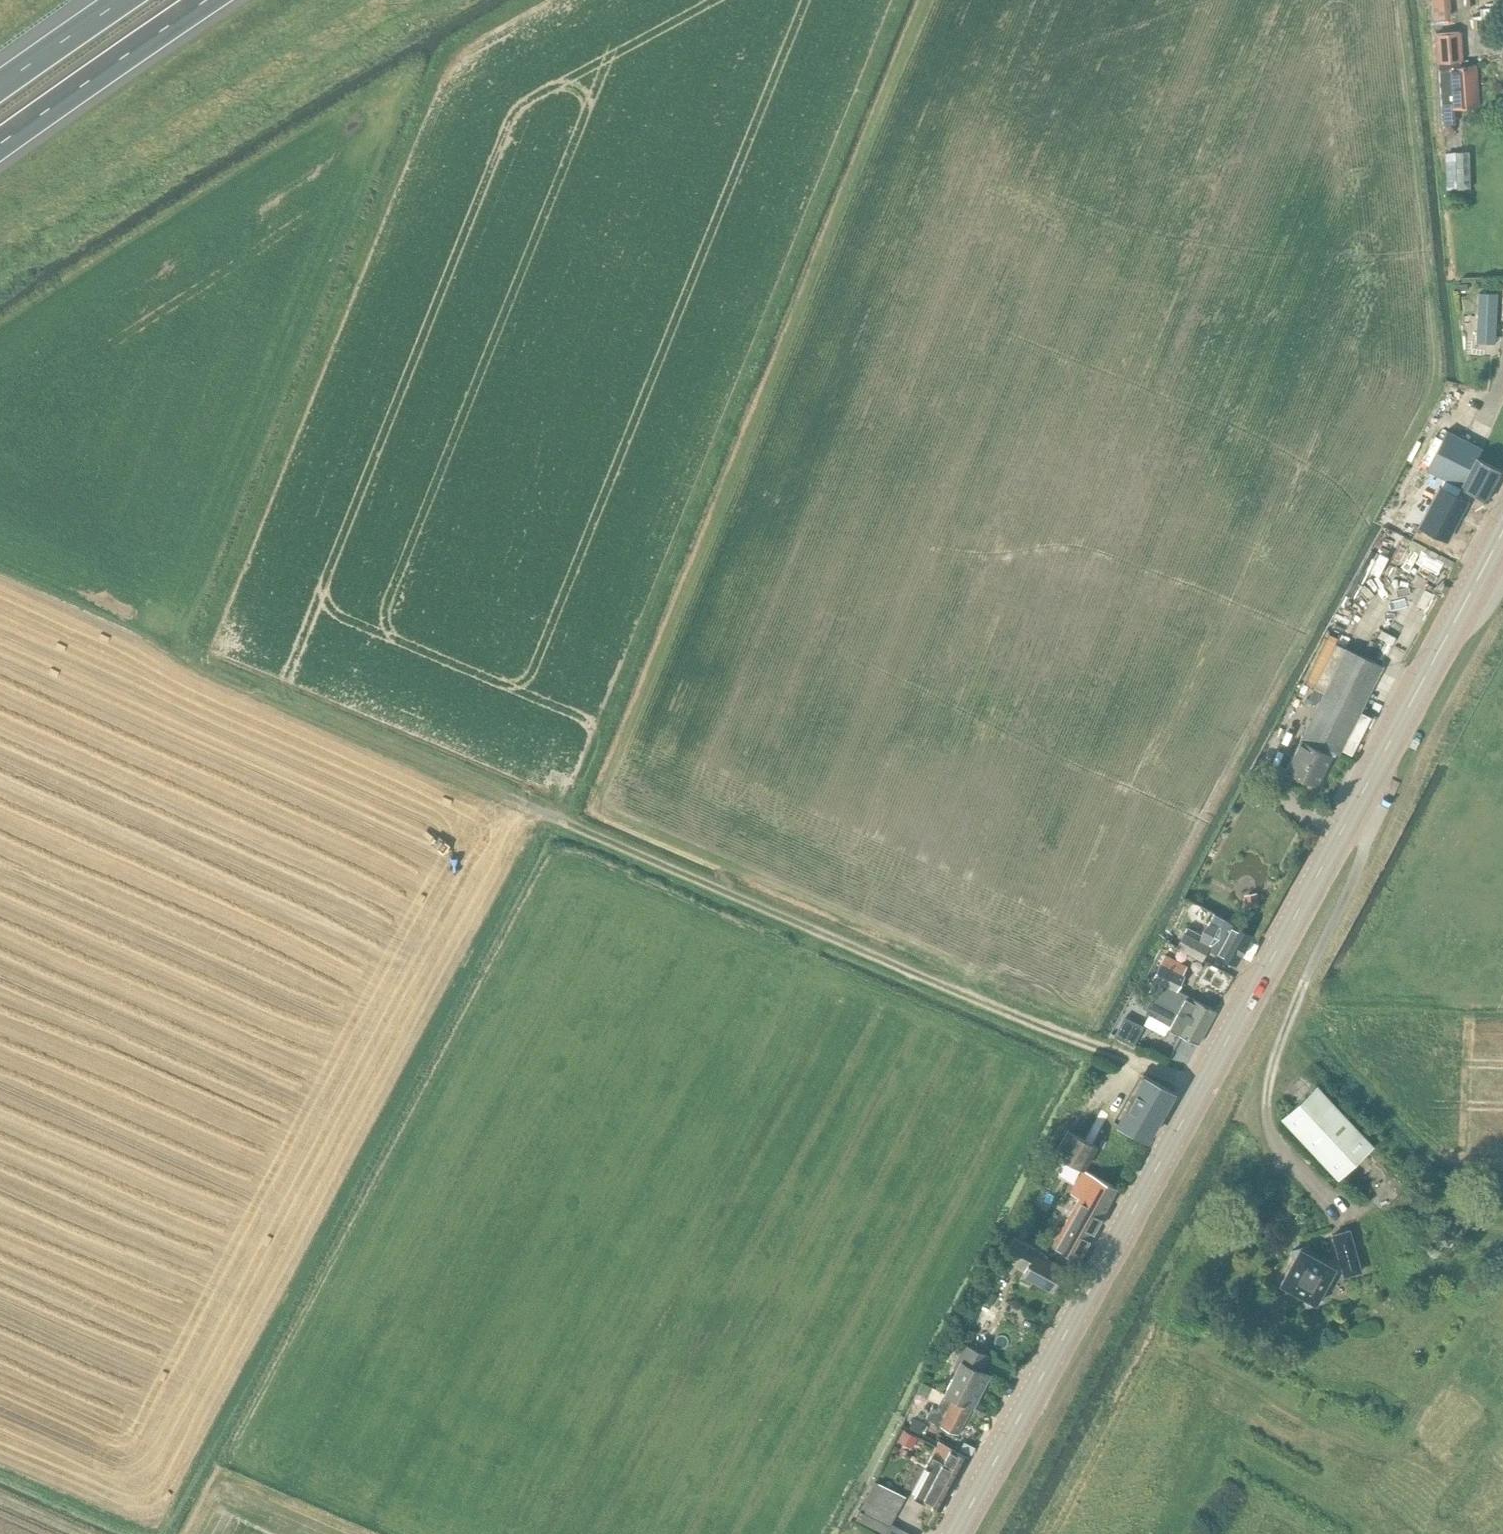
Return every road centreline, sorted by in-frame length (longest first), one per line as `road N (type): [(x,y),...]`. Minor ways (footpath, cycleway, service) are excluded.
road 1 (track): [(150,621),(242,682),(1198,1093)]
road 2 (tertiary): [(957,1533),(1502,530)]
road 3 (motorway): [(0,144),(207,0)]
road 4 (motorway): [(123,0),(0,86)]

